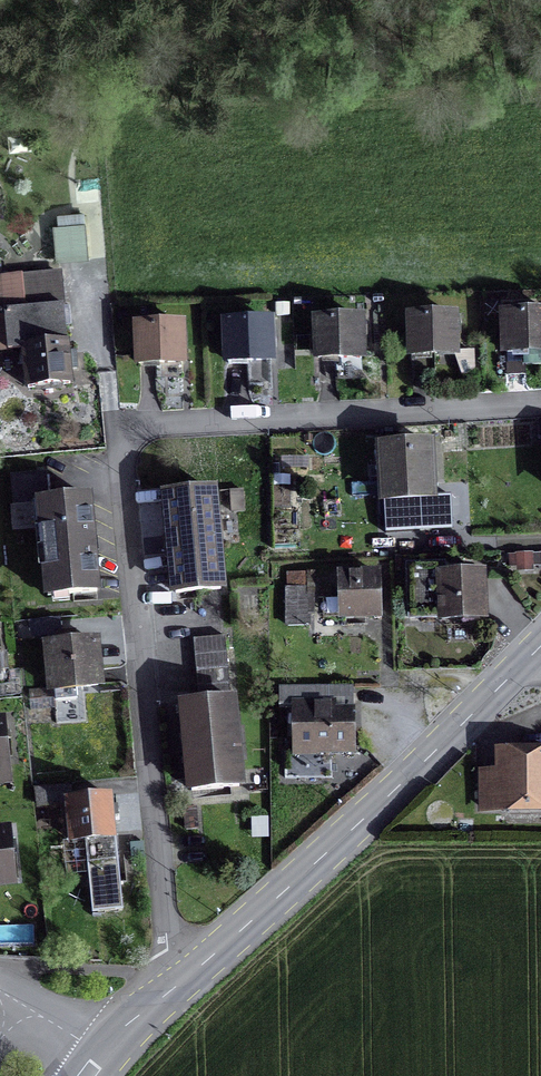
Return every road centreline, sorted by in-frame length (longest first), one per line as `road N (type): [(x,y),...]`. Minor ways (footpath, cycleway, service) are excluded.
road 1 (residential): [(179,982),(168,951),(121,426),(540,403)]
road 2 (tertiary): [(526,663),(179,982)]

